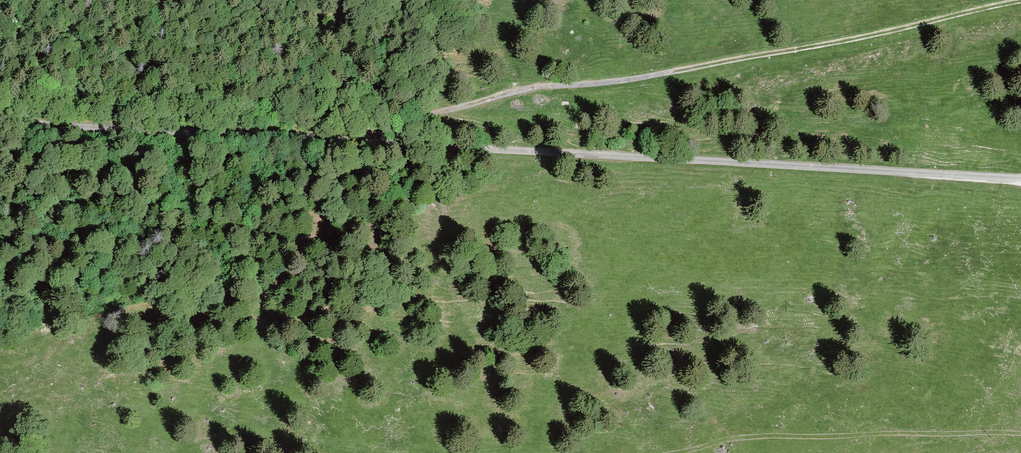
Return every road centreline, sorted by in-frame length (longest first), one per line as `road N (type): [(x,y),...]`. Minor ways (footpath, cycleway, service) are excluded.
road 1 (unclassified): [(1020,178),(0,123)]
road 2 (track): [(369,141),(394,124),(535,88),(816,50),(1016,0)]

